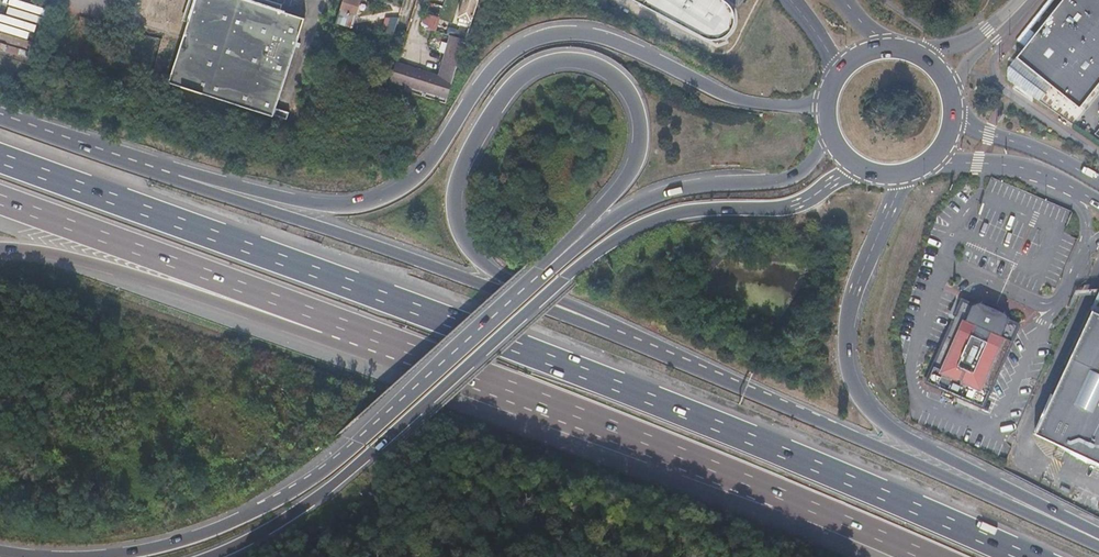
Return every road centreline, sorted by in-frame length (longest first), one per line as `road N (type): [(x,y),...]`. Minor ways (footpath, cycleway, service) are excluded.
road 1 (motorway): [(1028,556),(380,293),(0,157)]
road 2 (motorway): [(712,376),(494,273),(457,226),(458,180),(505,92),(544,64),(573,61),(621,80),(636,104),(639,149),(626,179),(544,268)]
road 3 (motorway): [(206,556),(328,505),(565,277),(631,230),(693,210),(790,207),(863,169)]
road 4 (motorway): [(827,99),(749,103),(615,41),(562,33),(505,57),(424,171),(383,198),(336,205),(187,177)]
road 5 (motorway): [(334,323),(534,393),(926,556)]
road 6 (motorway): [(712,376),(187,177)]
road 7 (motorway): [(544,268),(301,489),(195,540),(123,556)]
road 8 (motorway): [(1098,539),(908,440),(858,393),(846,356),(848,311),(907,173)]
road 9 (motorway): [(1098,543),(712,376)]
road 10 (motorway): [(0,198),(334,323)]
road 11 (motorway): [(0,251),(74,263),(264,321),(334,323)]
road 12 (motorway): [(828,128),(814,158),(789,179),(673,190),(637,204),(544,268)]
road 13 (motorway): [(187,177),(0,115)]
road 14 (secondary): [(924,166),(1019,166),(1098,201)]
road 15 (secondary): [(1098,182),(972,128),(955,111)]

